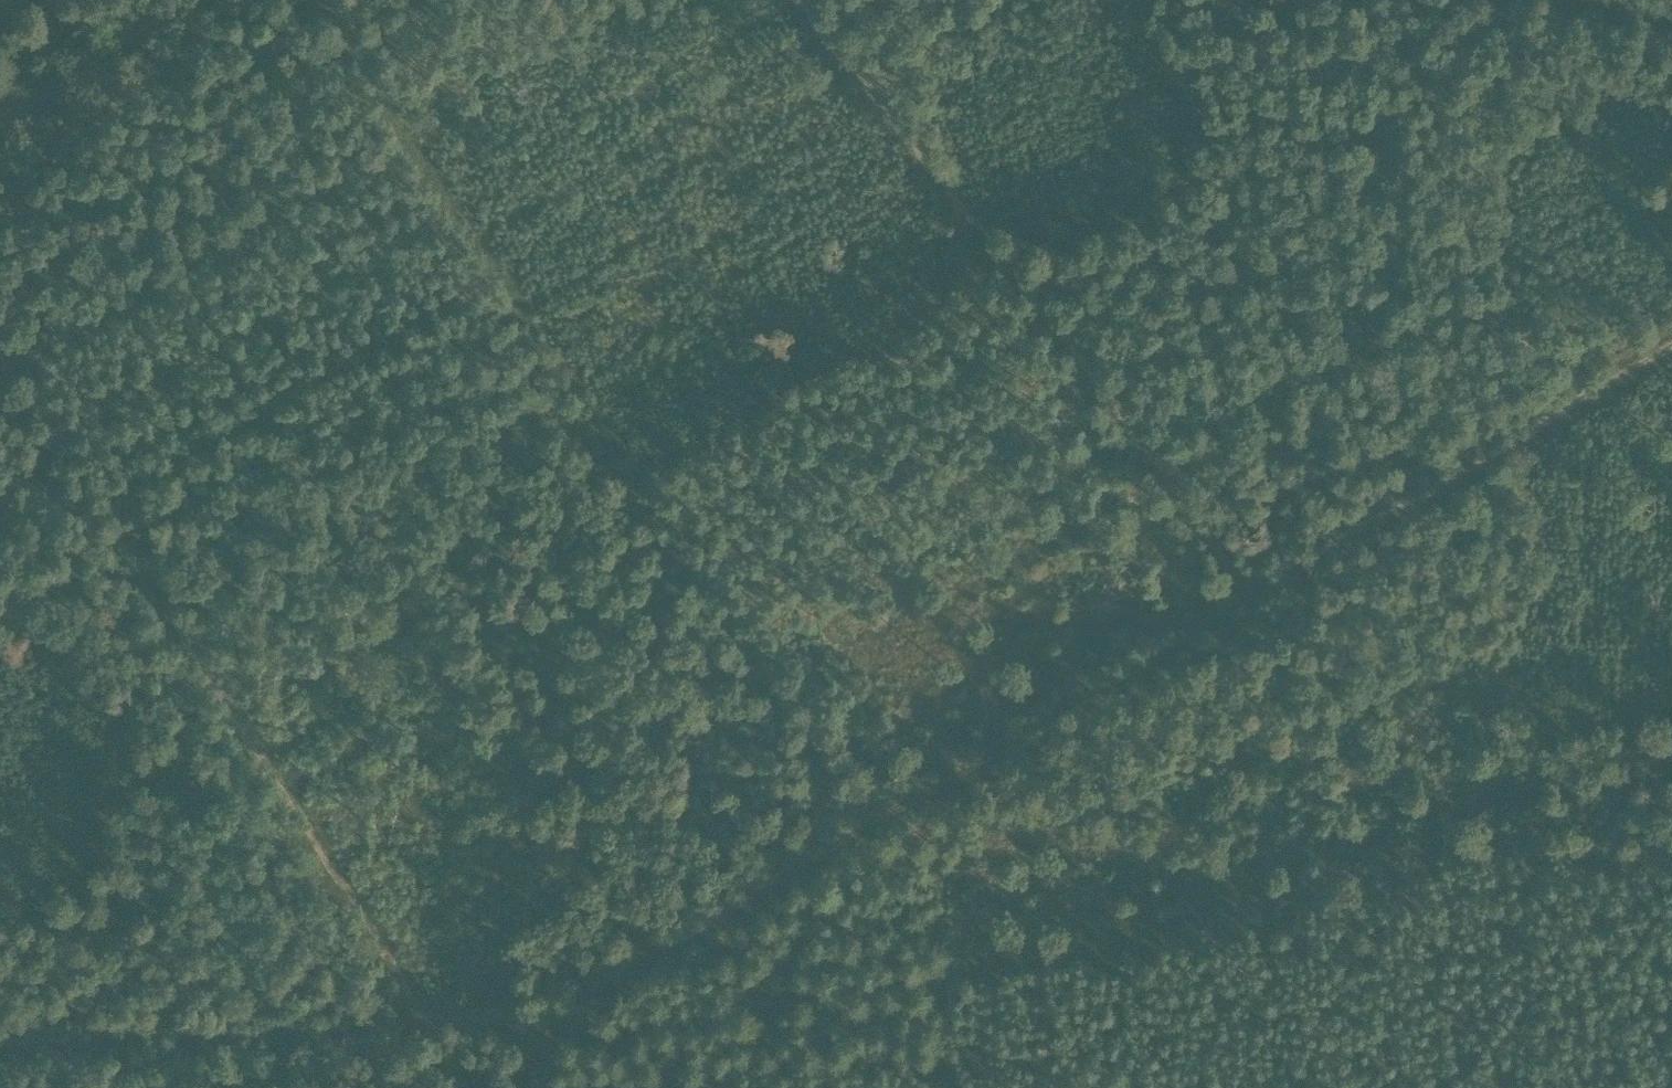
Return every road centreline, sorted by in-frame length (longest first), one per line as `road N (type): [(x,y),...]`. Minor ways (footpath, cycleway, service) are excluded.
road 1 (track): [(800,0),(1129,418),(1236,569),(1253,580),(1275,581),(1579,394),(1671,348)]
road 2 (track): [(0,129),(187,0)]
road 3 (track): [(1671,23),(1538,0)]

